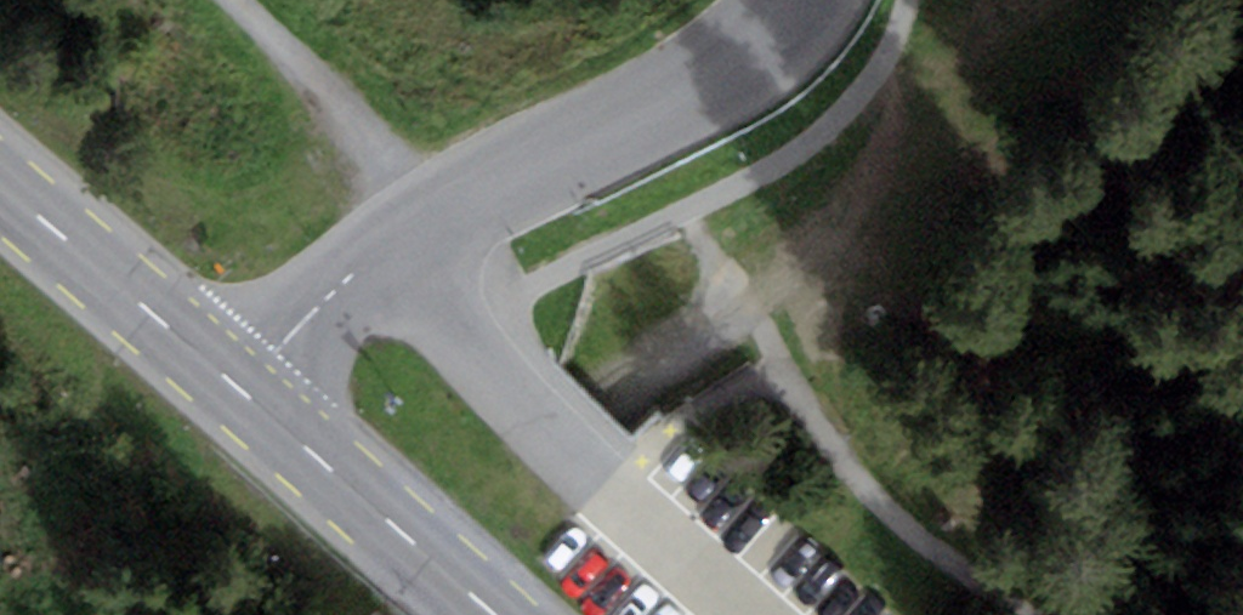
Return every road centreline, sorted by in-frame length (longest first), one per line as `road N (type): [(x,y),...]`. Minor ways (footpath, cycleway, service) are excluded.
road 1 (residential): [(791,0),(687,79),(377,257),(240,391)]
road 2 (track): [(742,314),(845,457),(1005,614)]
road 3 (primary): [(492,614),(240,391)]
road 4 (primary): [(240,391),(0,202)]
road 5 (track): [(229,0),(437,218)]

